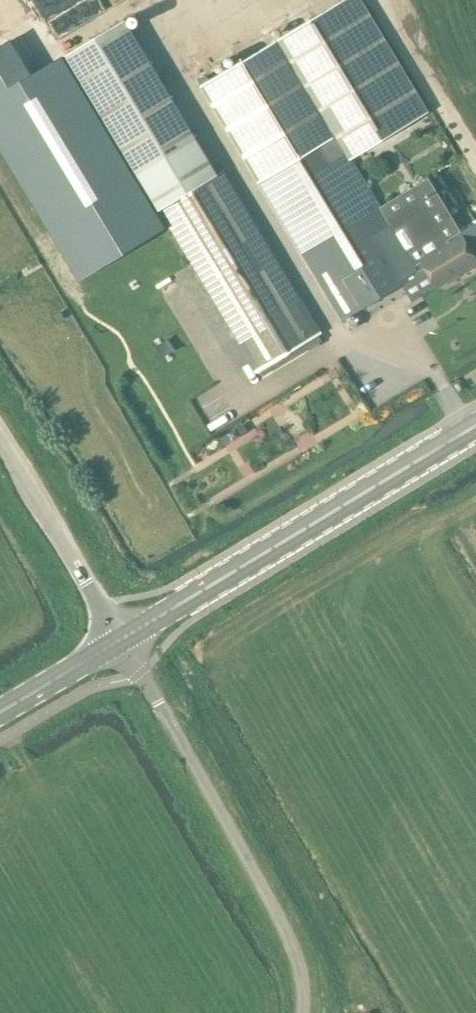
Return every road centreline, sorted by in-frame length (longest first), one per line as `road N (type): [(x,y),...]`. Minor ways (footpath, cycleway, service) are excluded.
road 1 (unclassified): [(302,1012),(293,942),(121,639)]
road 2 (secondary): [(121,639),(475,427)]
road 3 (unclassified): [(121,639),(0,442)]
road 4 (track): [(475,152),(384,0)]
road 5 (secondary): [(0,713),(121,639)]

